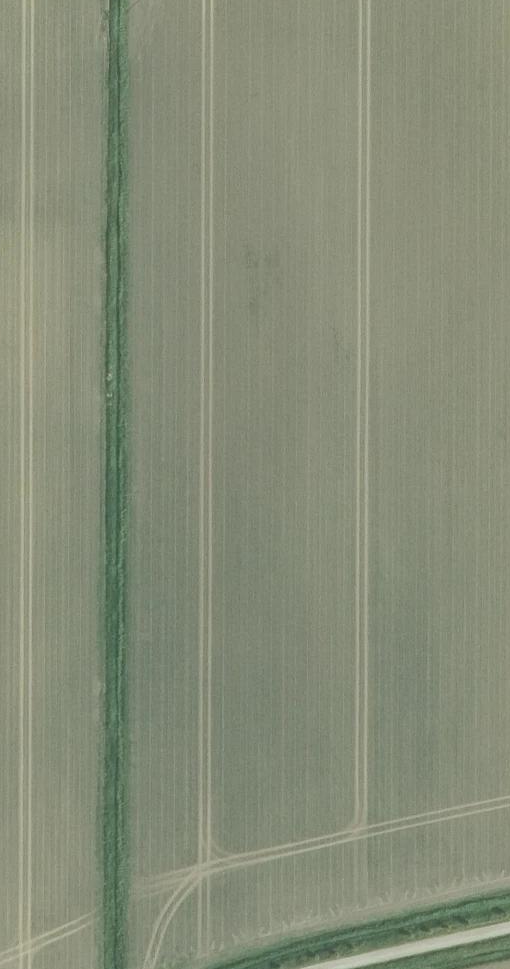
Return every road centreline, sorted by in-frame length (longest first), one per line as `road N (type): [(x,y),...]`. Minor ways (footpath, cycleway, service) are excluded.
road 1 (unclassified): [(326,968),(509,926)]

